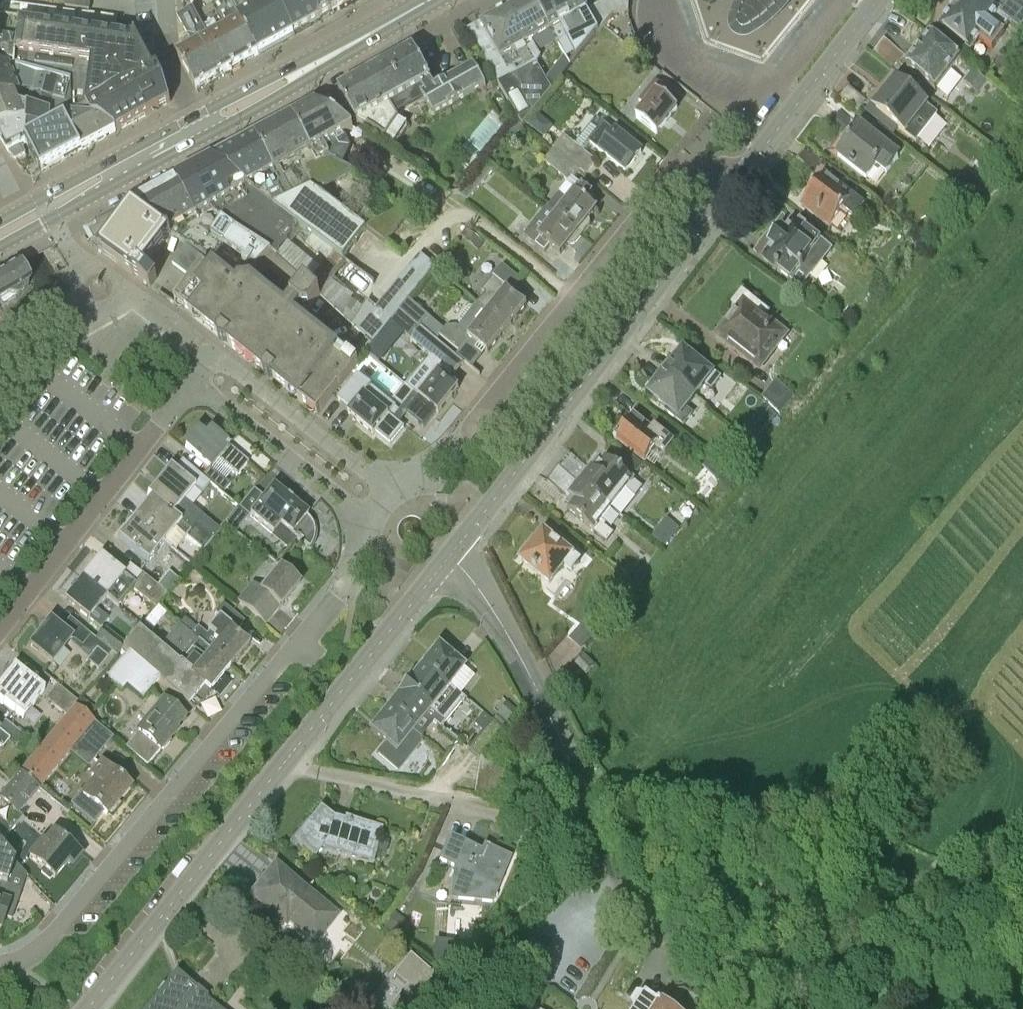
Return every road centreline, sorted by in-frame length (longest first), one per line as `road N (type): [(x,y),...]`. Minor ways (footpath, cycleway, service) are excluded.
road 1 (unclassified): [(1022,892),(931,953),(852,978),(759,975),(689,949),(641,909),(522,661),(487,601),(447,558)]
road 2 (unclassified): [(86,1008),(447,558)]
road 3 (unclassified): [(18,961),(61,928),(351,579),(373,518)]
road 4 (unclassified): [(397,493),(460,443),(654,201),(696,181),(728,194)]
road 5 (unclassified): [(447,558),(728,194)]
road 6 (primary): [(0,249),(292,90),(362,48),(370,34)]
road 7 (primary): [(370,34),(354,33),(0,219)]
road 8 (unclassified): [(0,632),(192,381)]
road 9 (residential): [(728,194),(878,0)]
road 10 (unclassified): [(213,356),(397,493)]
road 11 (unclassified): [(192,381),(373,518)]

